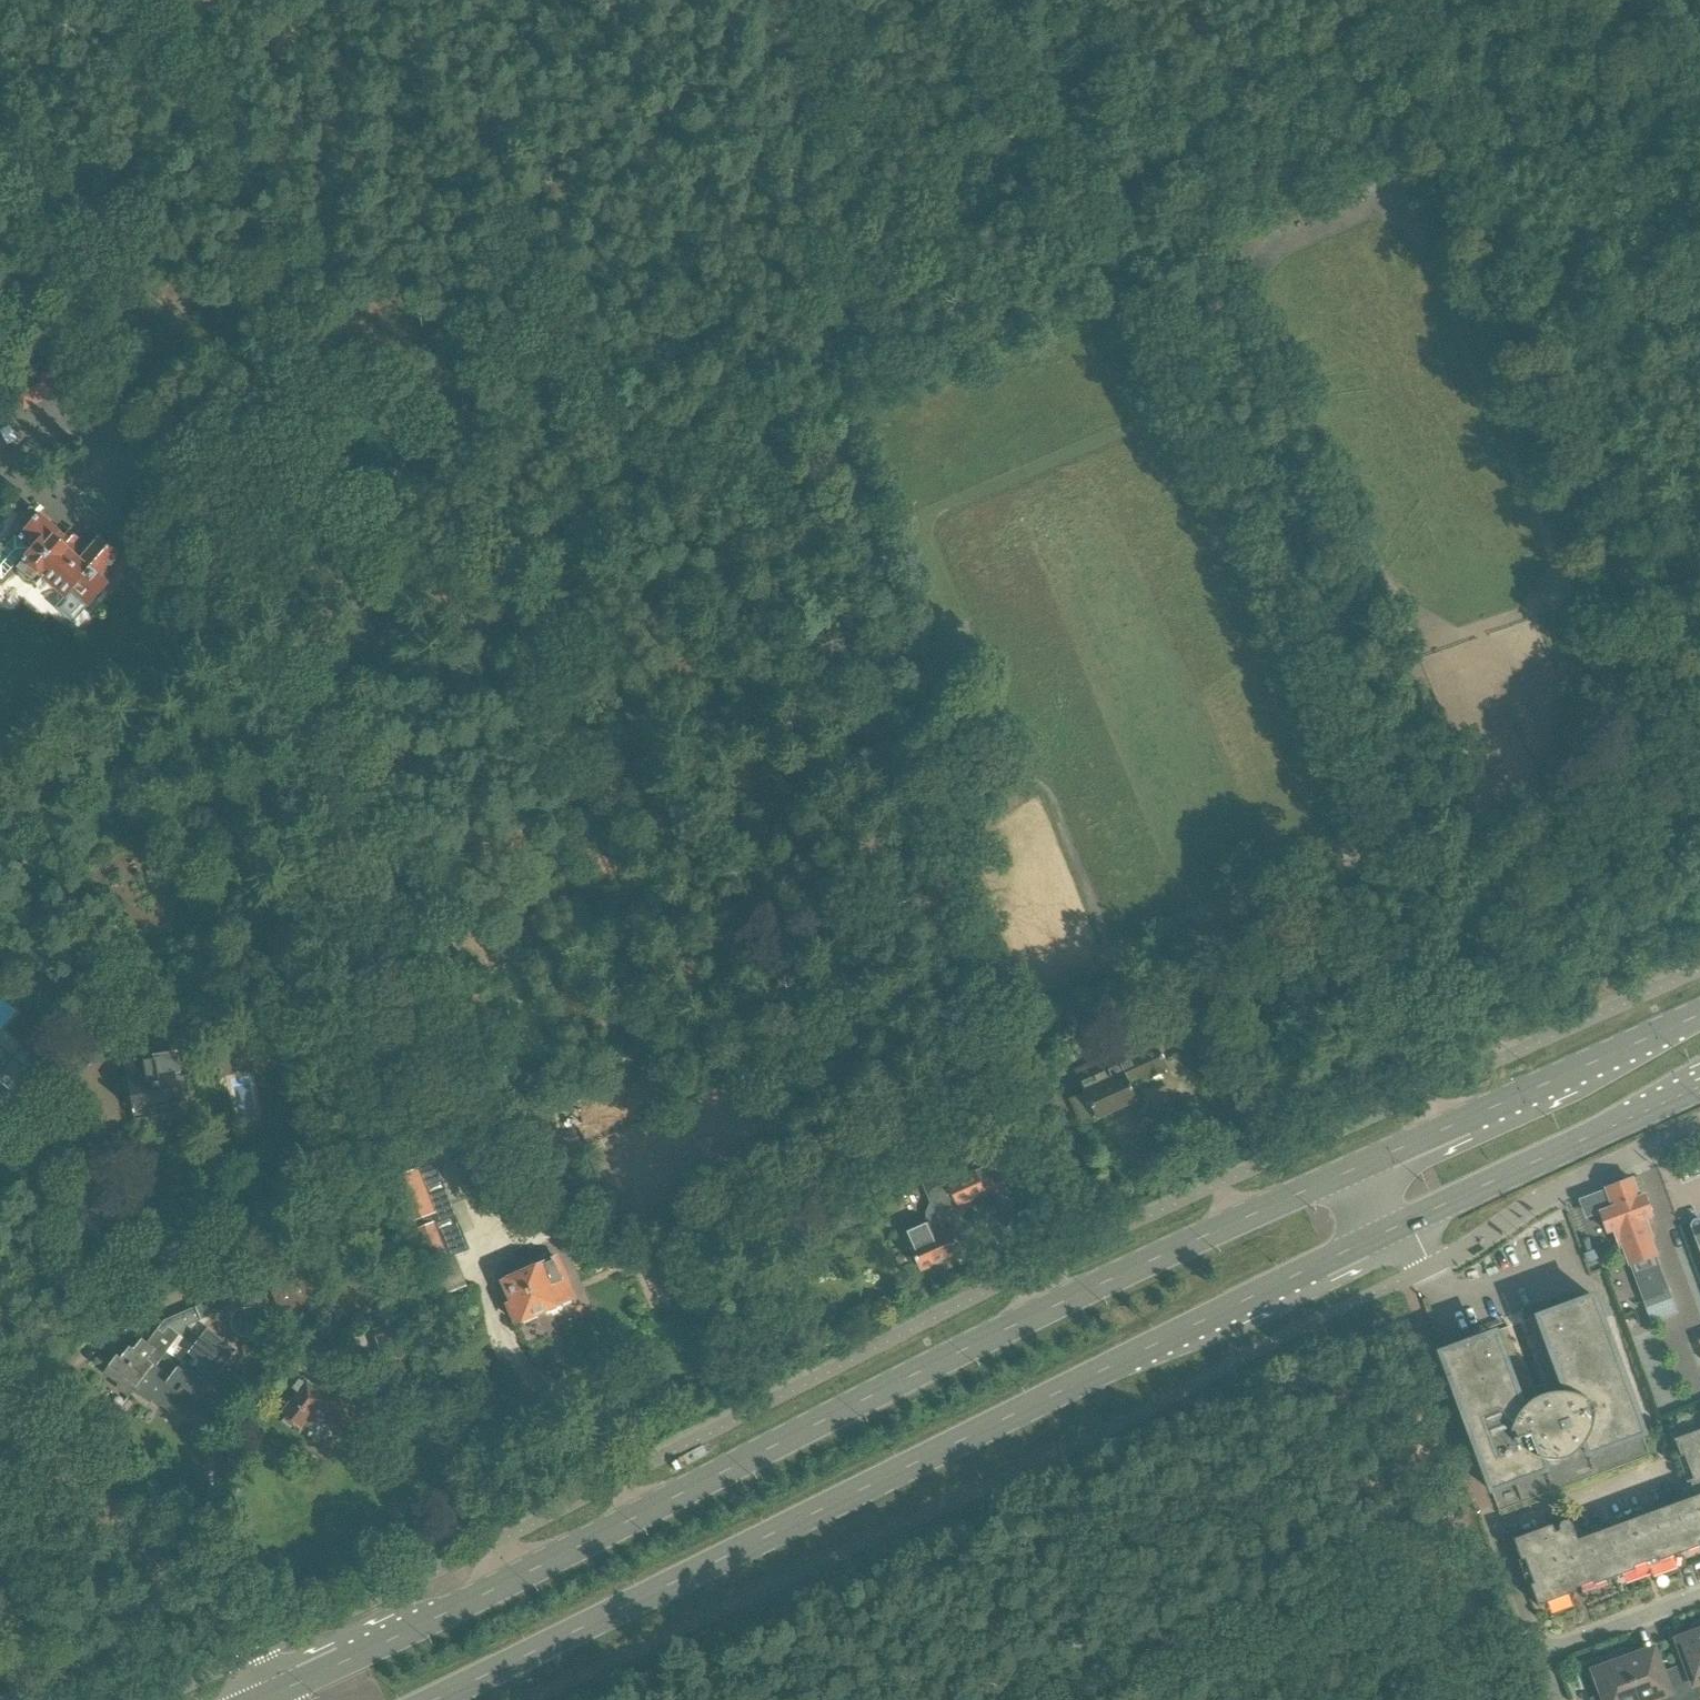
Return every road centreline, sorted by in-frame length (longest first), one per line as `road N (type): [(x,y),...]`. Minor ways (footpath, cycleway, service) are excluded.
road 1 (primary): [(1408,1142),(1116,1276),(271,1694)]
road 2 (primary): [(431,1699),(1400,1225)]
road 3 (track): [(1398,1018),(1365,935),(1635,812),(1660,748),(1613,722)]
road 4 (unclassified): [(271,1694),(237,1620),(0,1413)]
road 5 (residential): [(1400,1225),(1423,1271),(1536,1200),(1699,1125)]
road 6 (primary): [(1400,1225),(1699,1087)]
road 7 (primary): [(1699,1013),(1408,1142)]
road 8 (residential): [(1538,1655),(1699,1594)]
road 9 (residential): [(1538,1655),(1493,1530)]

